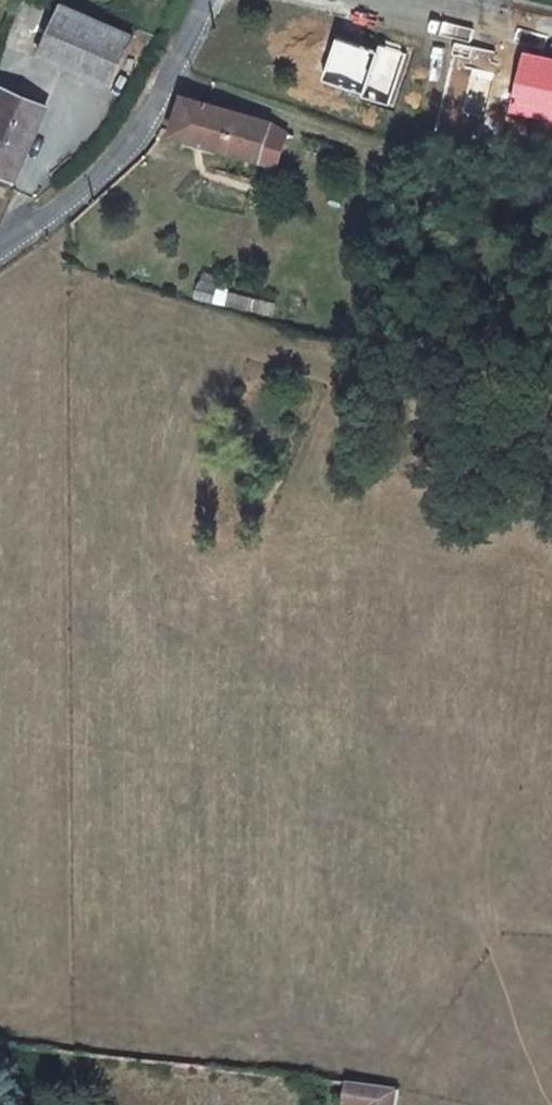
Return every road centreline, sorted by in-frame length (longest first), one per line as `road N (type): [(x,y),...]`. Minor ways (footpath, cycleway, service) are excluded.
road 1 (residential): [(213,0),(106,167),(0,250)]
road 2 (residential): [(341,0),(492,34)]

